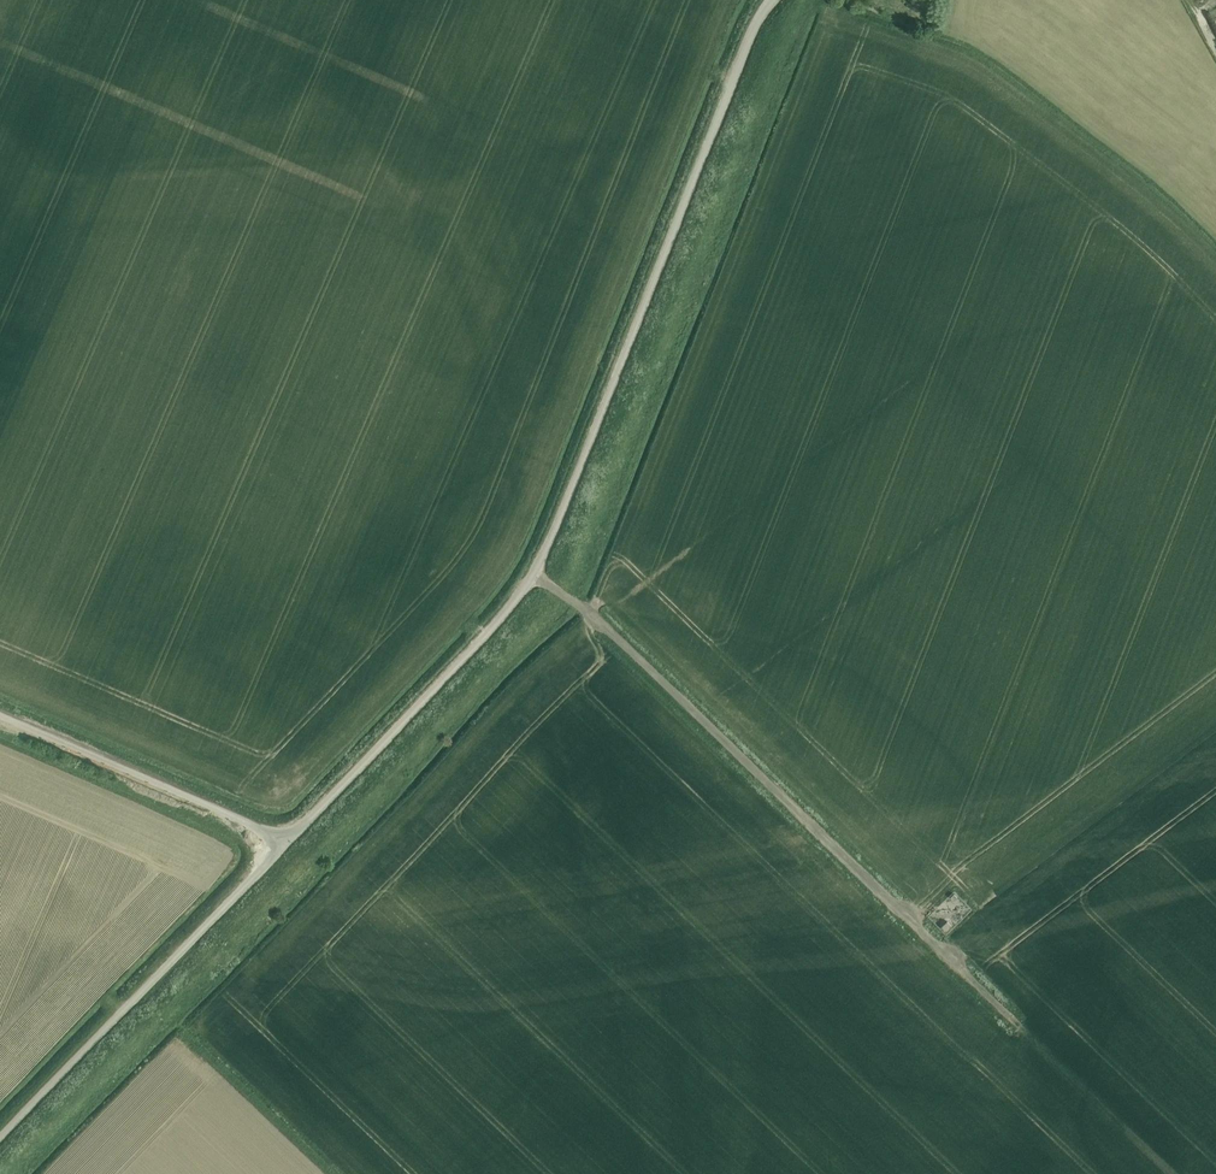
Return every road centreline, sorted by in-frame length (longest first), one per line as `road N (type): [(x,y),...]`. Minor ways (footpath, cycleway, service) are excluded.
road 1 (unclassified): [(284,847),(534,576),(771,0)]
road 2 (unclassified): [(0,1141),(284,847)]
road 3 (unclassified): [(284,847),(260,828),(0,715)]

